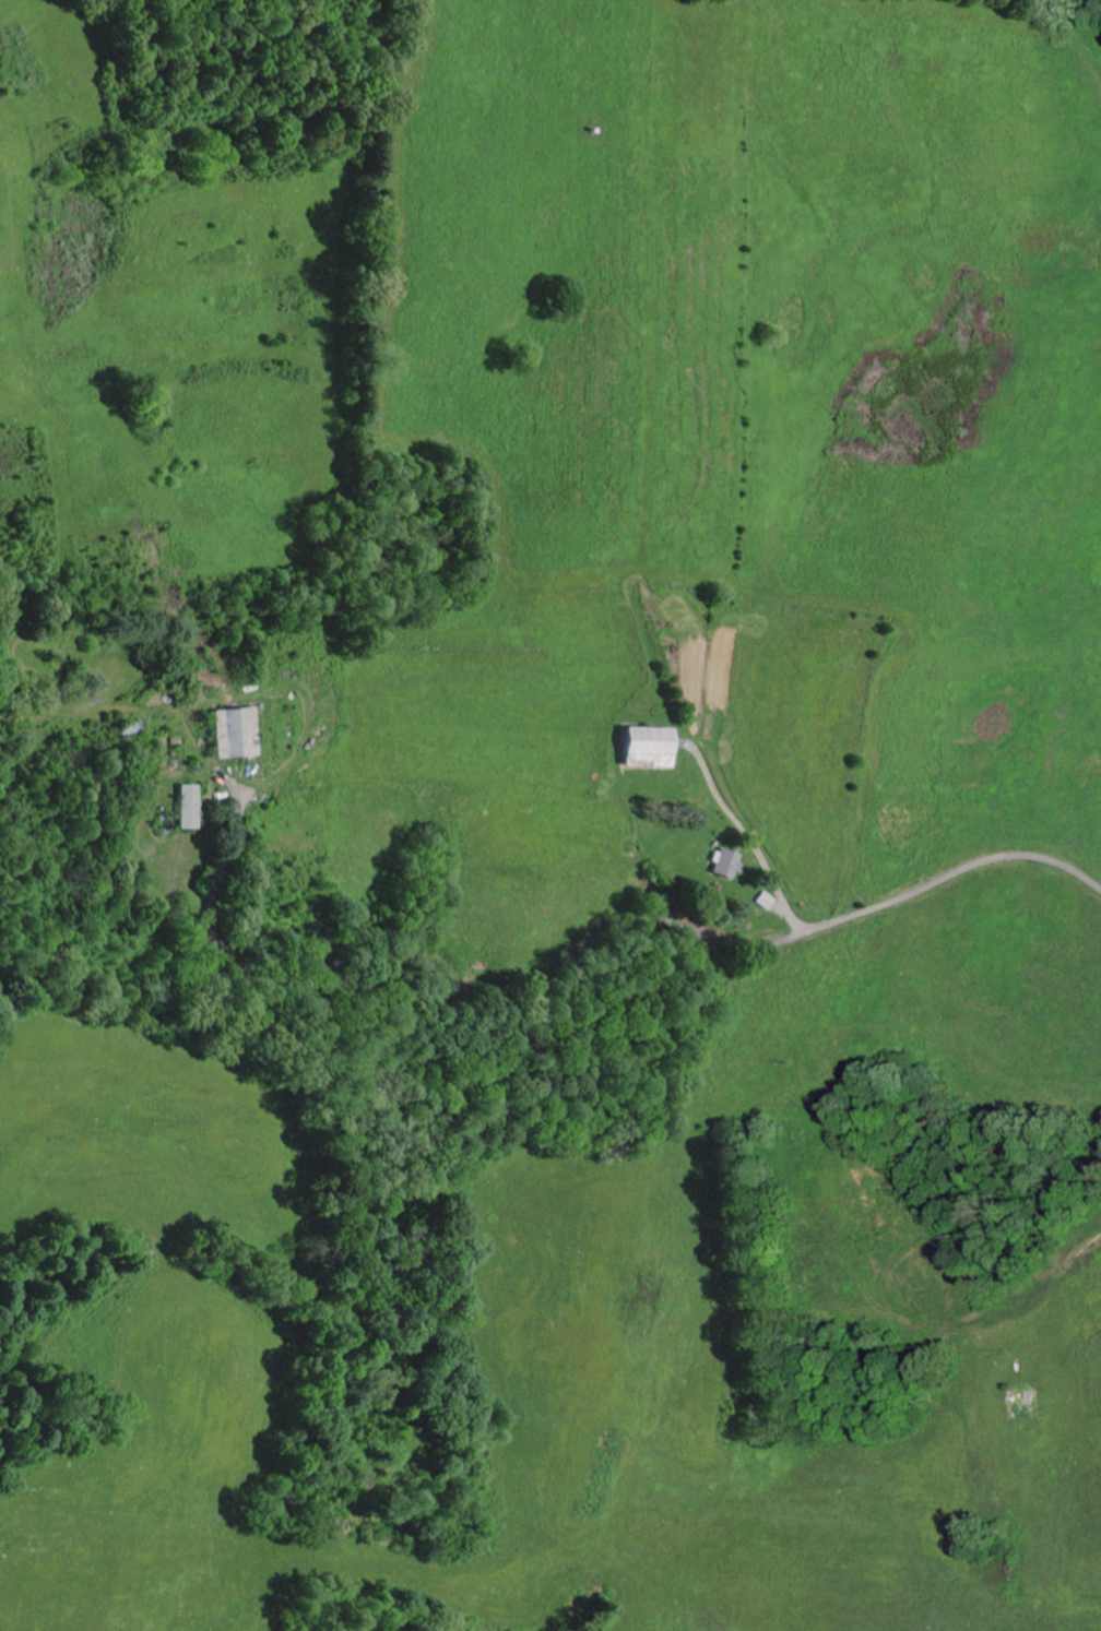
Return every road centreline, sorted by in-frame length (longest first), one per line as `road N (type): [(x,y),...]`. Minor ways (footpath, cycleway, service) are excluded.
road 1 (residential): [(1100,891),(1043,860),(994,860),(773,944),(733,942),(668,922),(624,925),(537,987),(506,999),(471,990),(425,963),(407,961),(380,974)]
road 2 (residential): [(380,974),(292,976),(224,949),(214,914),(237,844),(239,805)]

